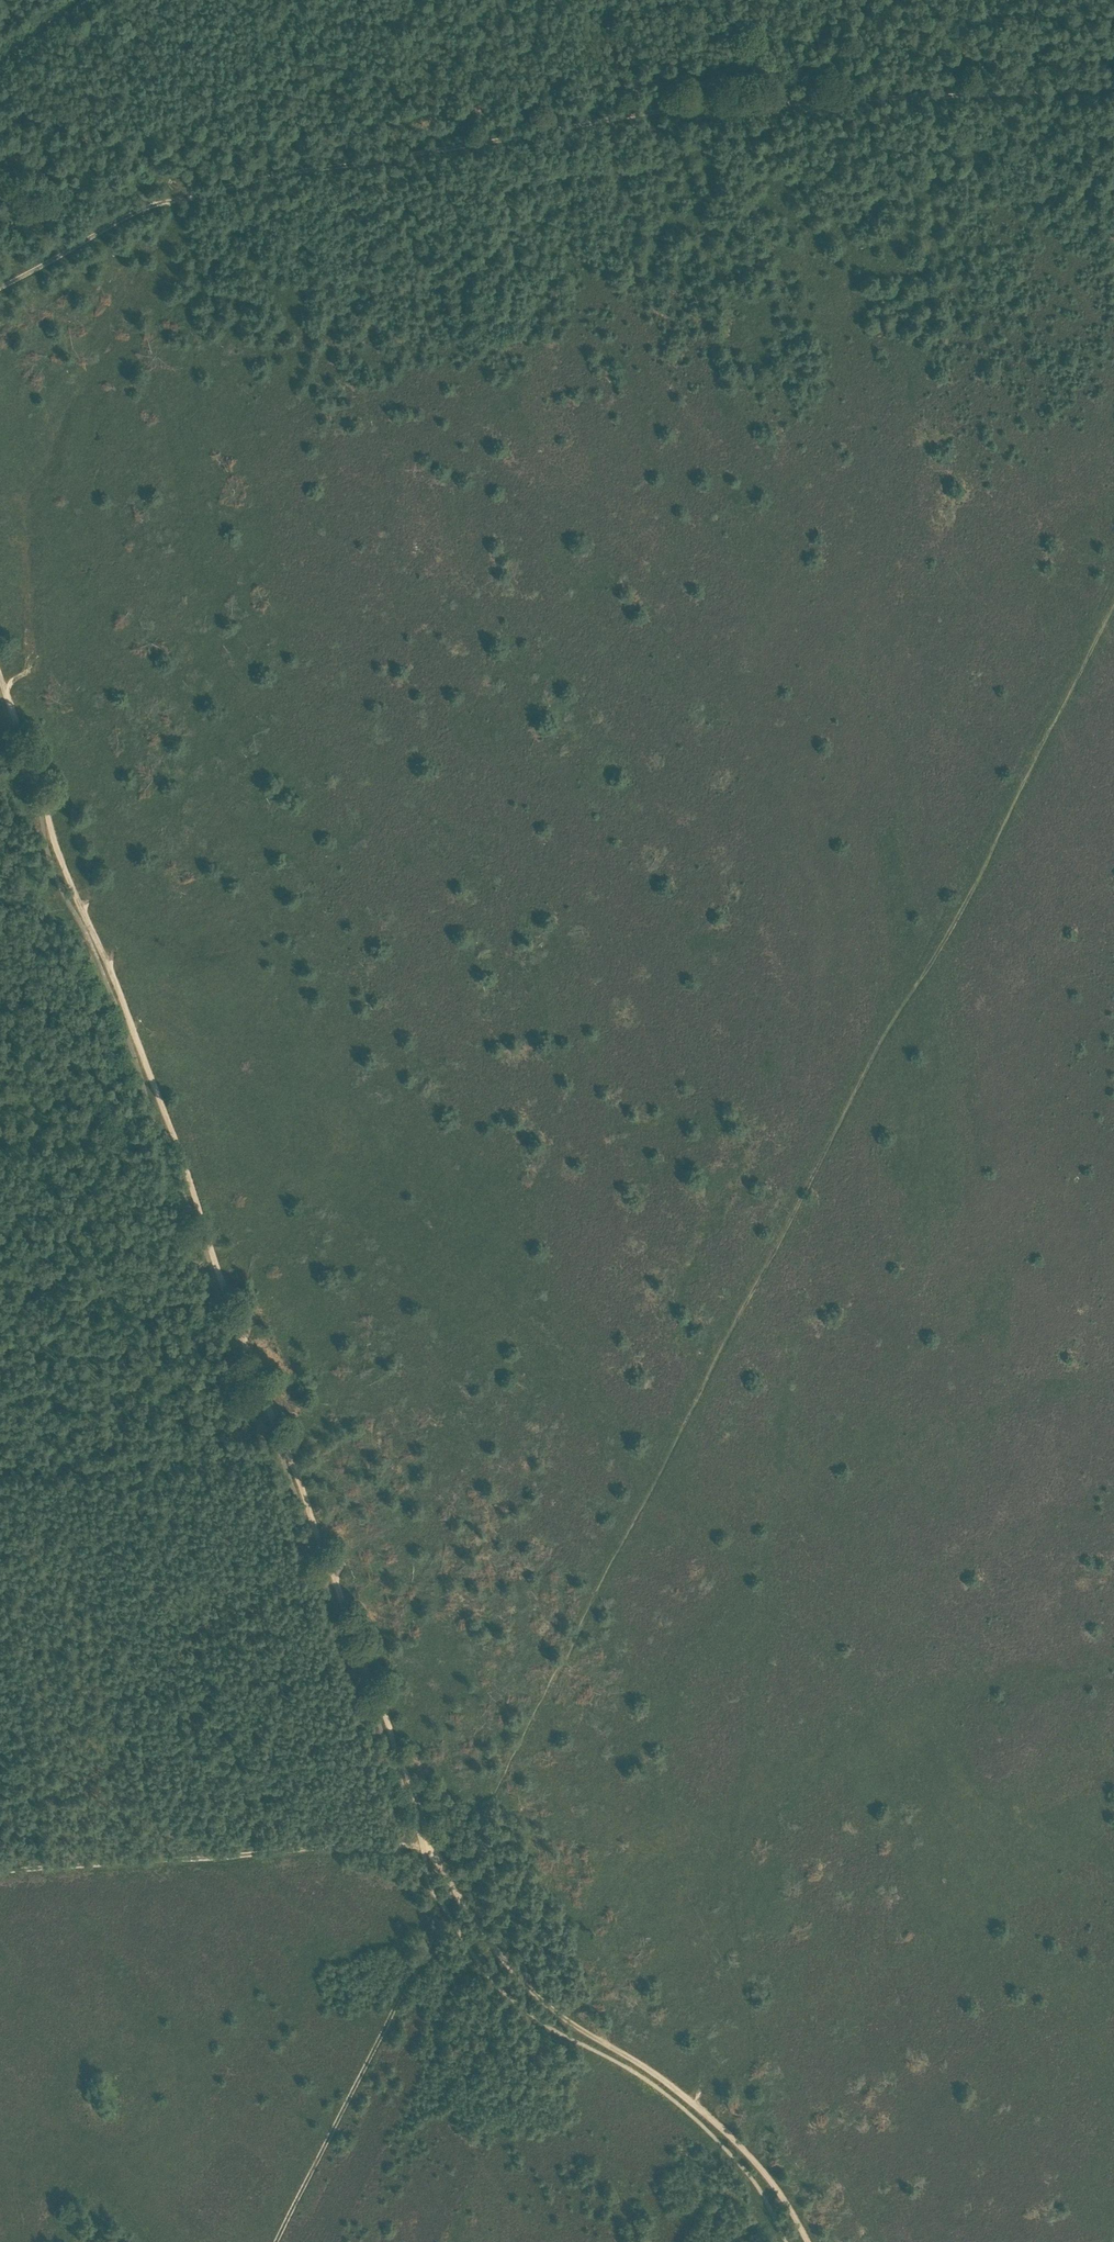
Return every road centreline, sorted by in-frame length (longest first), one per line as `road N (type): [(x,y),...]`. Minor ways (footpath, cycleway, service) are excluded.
road 1 (track): [(432,1845),(283,1424),(102,952),(55,853),(44,796),(0,676)]
road 2 (track): [(0,288),(121,219),(231,180),(666,113),(1113,87)]
road 3 (track): [(807,2241),(774,2182),(713,2121),(642,2065),(549,2009),(510,1972),(453,1882)]
road 4 (track): [(432,1845),(0,1872)]

